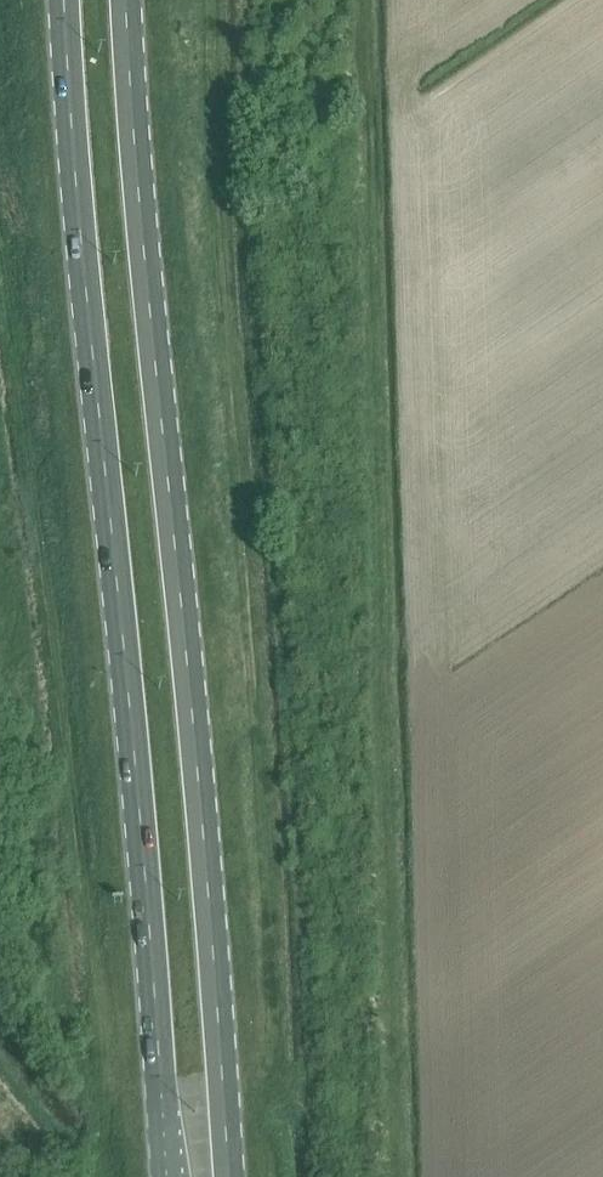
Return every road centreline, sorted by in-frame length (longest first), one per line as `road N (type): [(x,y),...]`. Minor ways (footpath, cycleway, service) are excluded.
road 1 (primary): [(229,1176),(128,0)]
road 2 (primary): [(66,0),(167,1176)]

